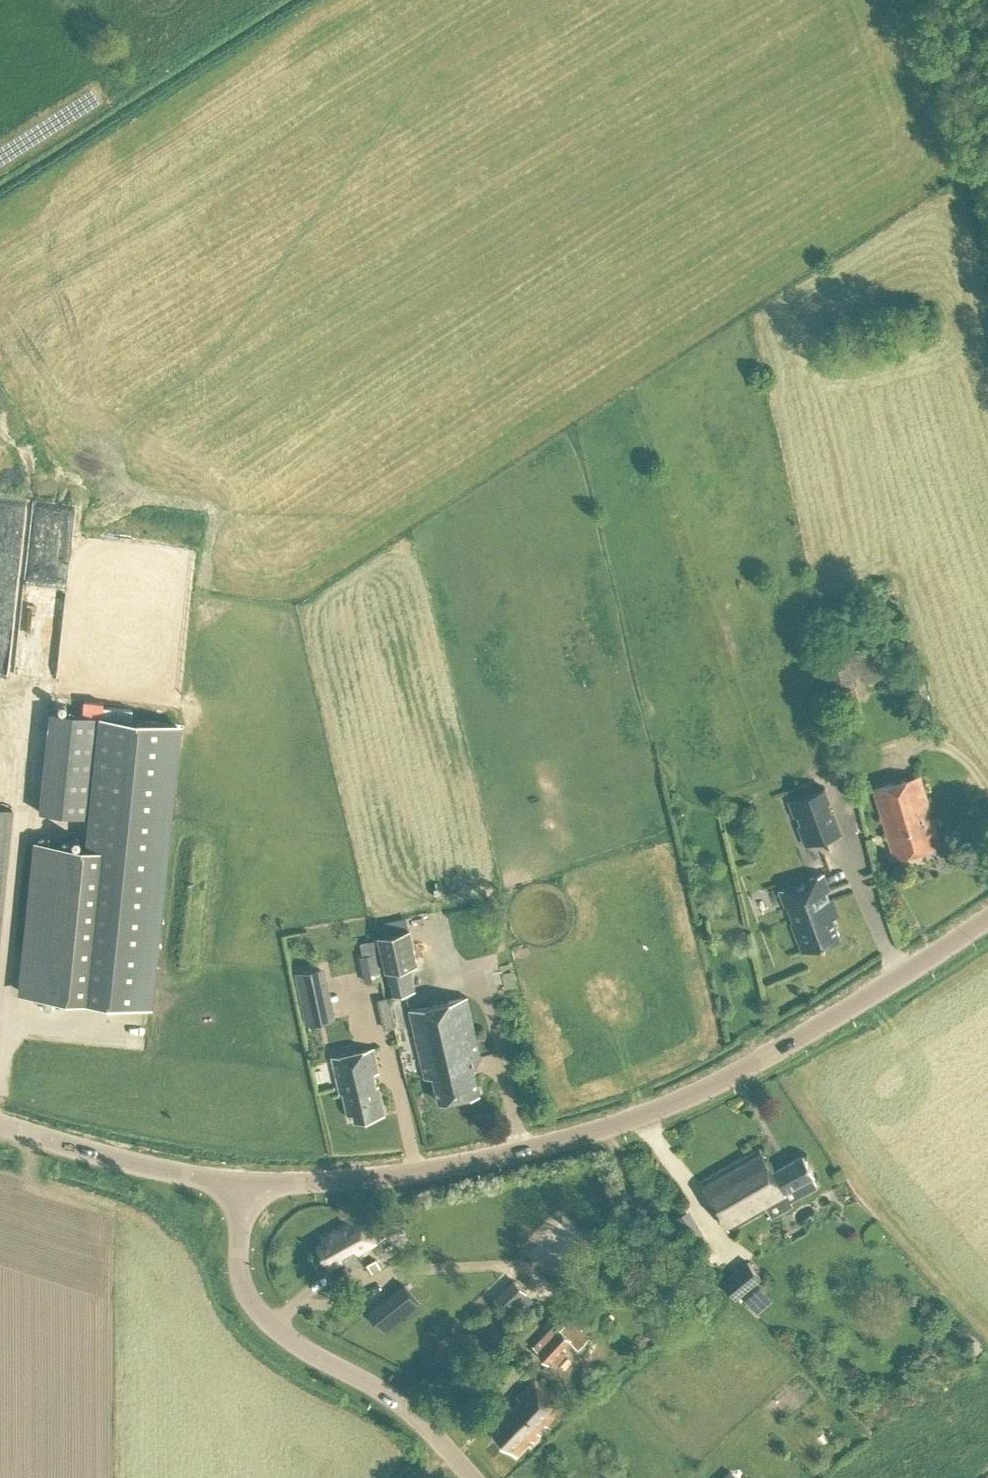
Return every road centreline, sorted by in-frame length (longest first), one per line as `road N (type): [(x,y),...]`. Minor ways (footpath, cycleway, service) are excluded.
road 1 (tertiary): [(244,1185),(383,1177),(549,1145),(665,1110),(805,1034),(987,917)]
road 2 (tertiary): [(474,1477),(380,1386),(298,1344),(258,1310),(239,1272),(244,1185)]
road 3 (tertiary): [(244,1185),(154,1169),(0,1123)]

